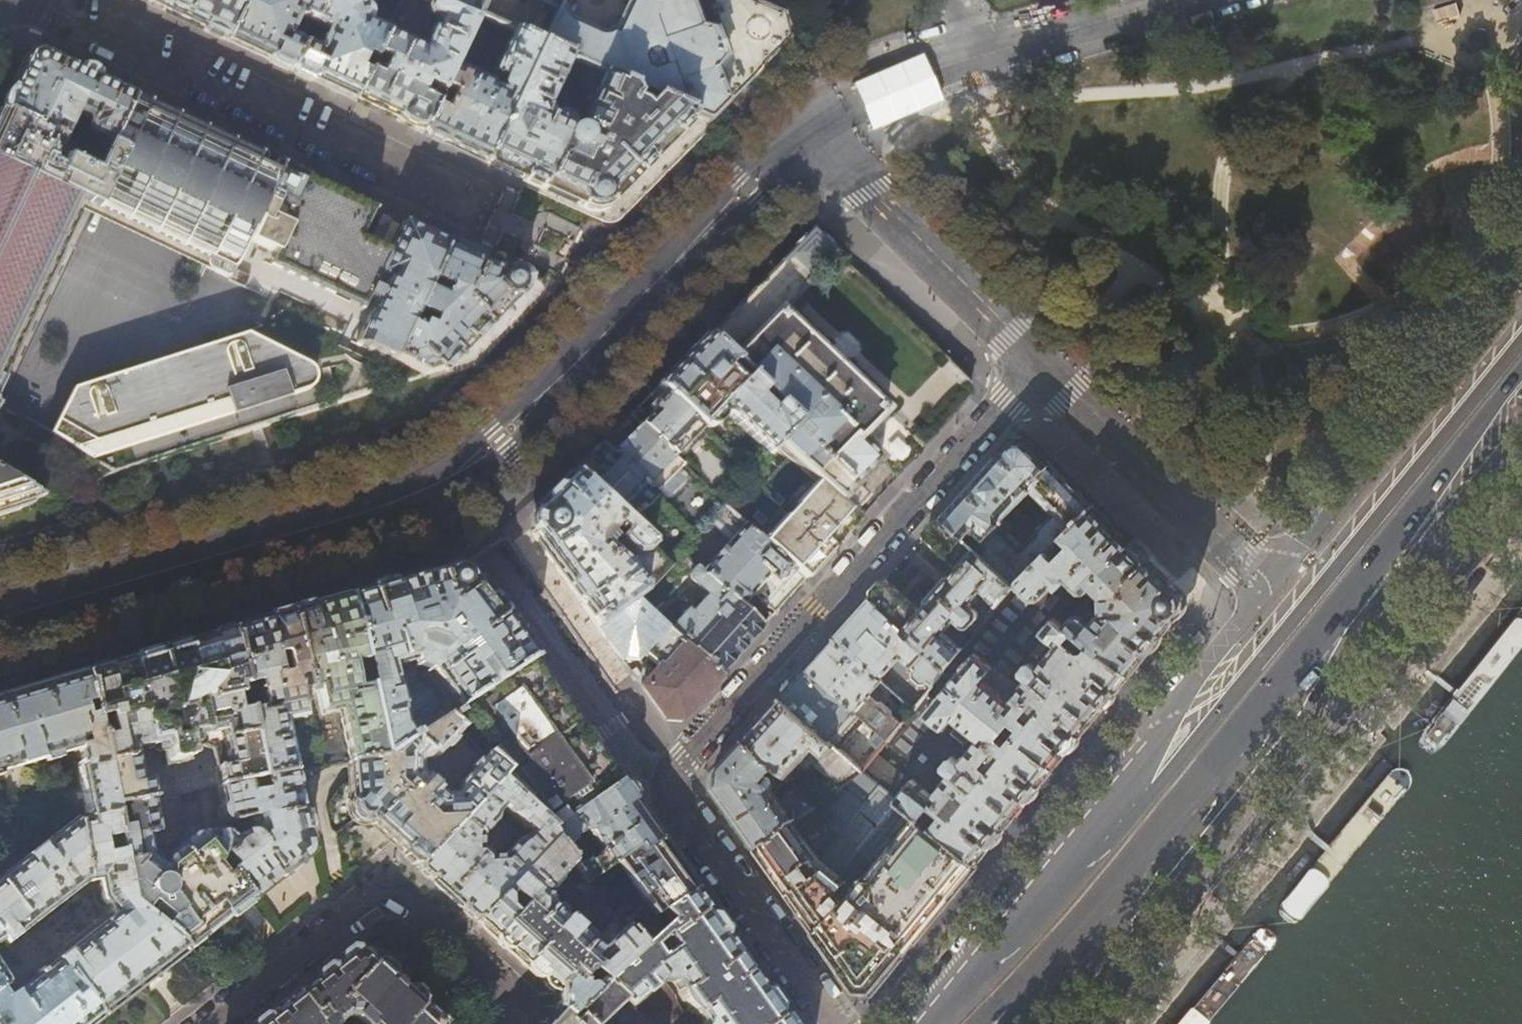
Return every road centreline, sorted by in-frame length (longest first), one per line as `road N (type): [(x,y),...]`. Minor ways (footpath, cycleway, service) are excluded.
road 1 (tertiary): [(817,134),(747,189),(472,465),(443,483),(0,621)]
road 2 (primary): [(1521,333),(1207,724),(1089,848)]
road 3 (residential): [(662,786),(1041,362)]
road 4 (residential): [(496,1023),(517,1000),(390,886),(209,1023)]
road 5 (primary): [(1003,1023),(1276,697)]
road 6 (primary): [(1276,697),(1521,371)]
road 7 (primary): [(1521,269),(1264,579)]
road 8 (tertiary): [(817,134),(932,69),(1177,0)]
road 9 (primary): [(1276,697),(1353,630),(1521,442)]
road 10 (primary): [(1264,579),(1089,848)]
road 11 (residential): [(1041,362),(817,134)]
road 12 (residential): [(1264,579),(1041,362)]
road 13 (residential): [(831,1023),(662,786)]
road 14 (residential): [(662,786),(487,560)]
road 15 (primary): [(1089,848),(919,1023)]

